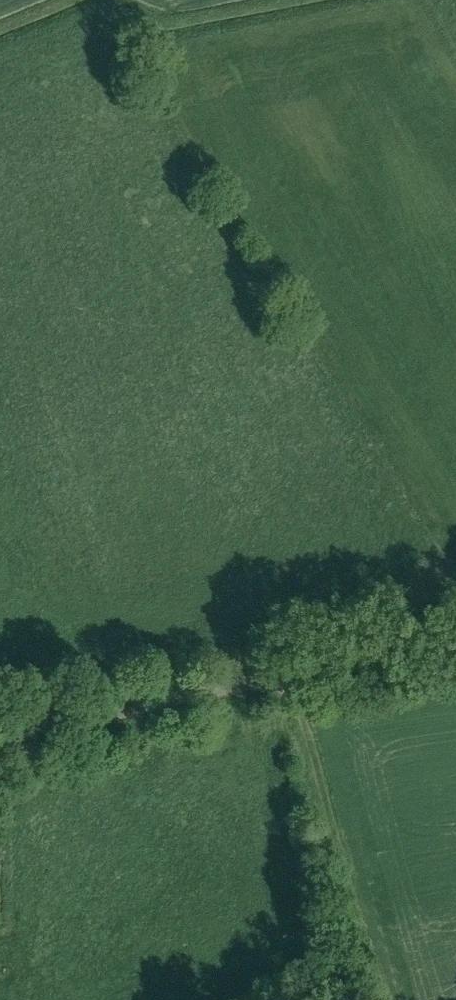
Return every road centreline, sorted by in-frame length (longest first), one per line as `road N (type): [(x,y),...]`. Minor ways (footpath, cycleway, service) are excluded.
road 1 (unclassified): [(0,743),(455,646)]

